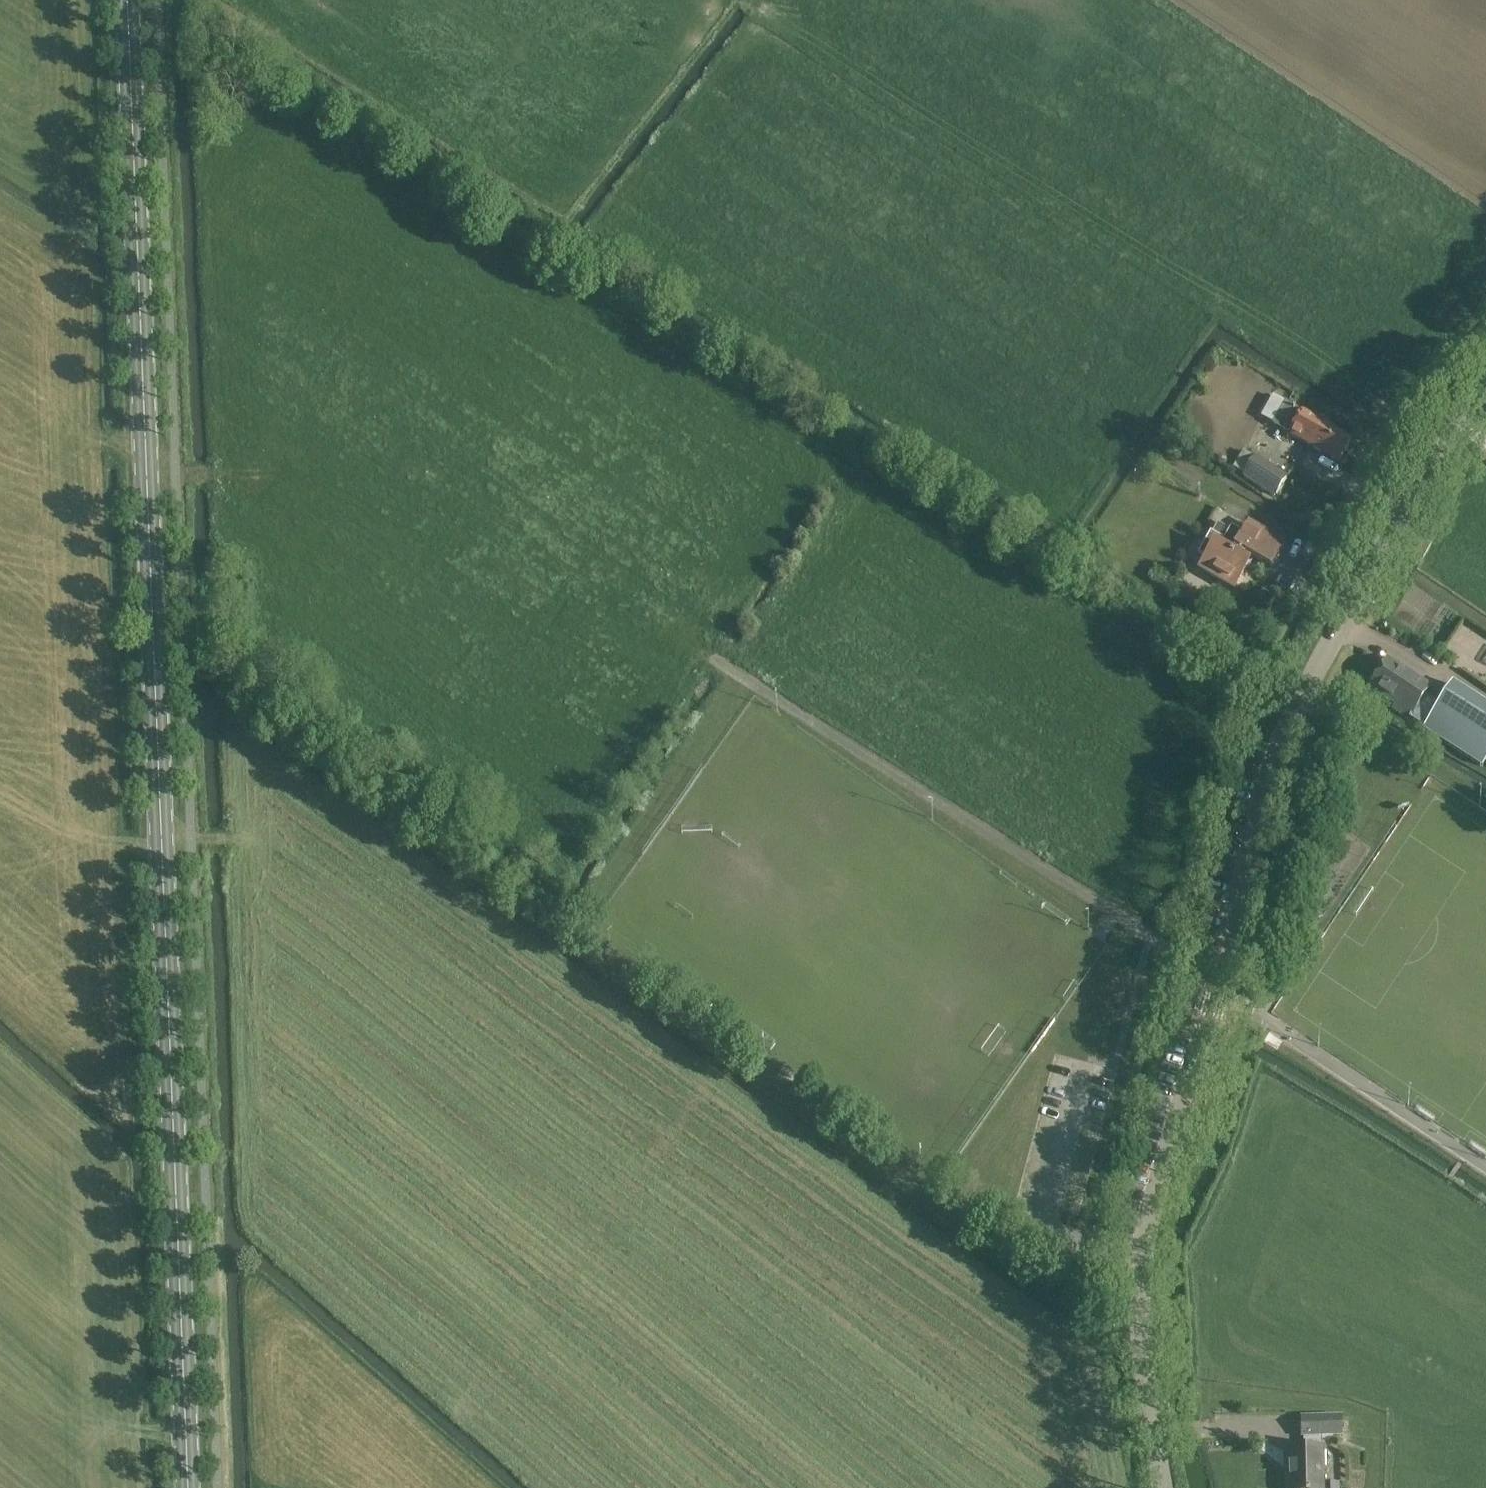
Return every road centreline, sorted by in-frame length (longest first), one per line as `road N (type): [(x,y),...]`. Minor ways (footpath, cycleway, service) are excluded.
road 1 (secondary): [(188,1487),(130,0)]
road 2 (tertiary): [(1160,1487),(1140,1314),(1141,1239),(1212,1001),(1271,754),(1407,502),(1485,394)]

